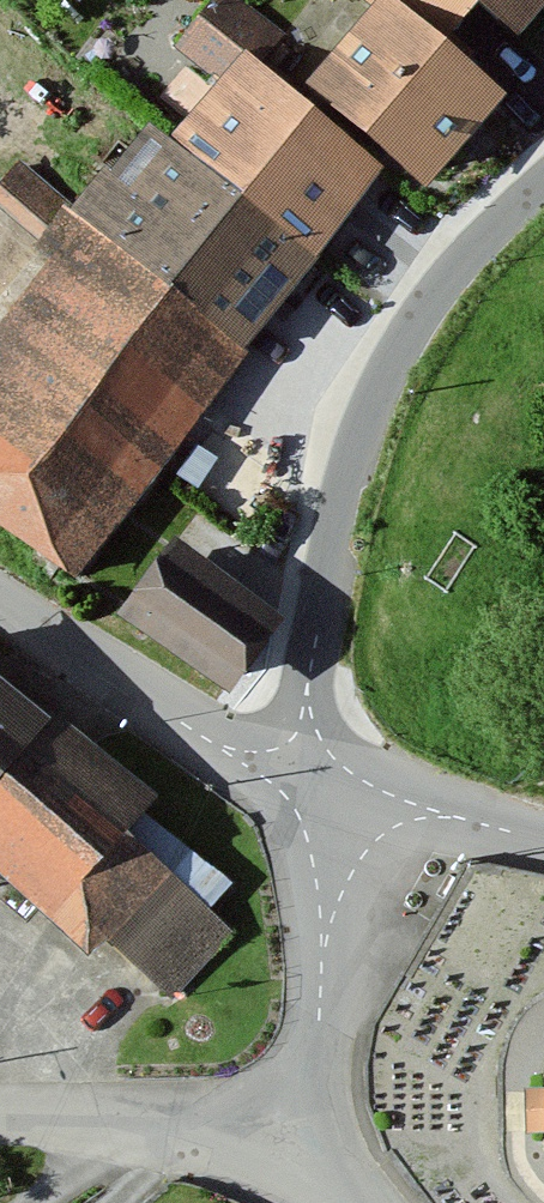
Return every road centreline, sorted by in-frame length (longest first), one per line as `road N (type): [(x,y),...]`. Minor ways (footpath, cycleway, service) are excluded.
road 1 (residential): [(316,797),(309,731),(314,654),(356,446),(424,309),(543,181)]
road 2 (residential): [(316,797),(181,719),(0,591)]
road 3 (residential): [(316,797),(325,885),(317,1131)]
road 4 (residential): [(0,1120),(317,1131)]
road 5 (residential): [(543,843),(316,797)]

